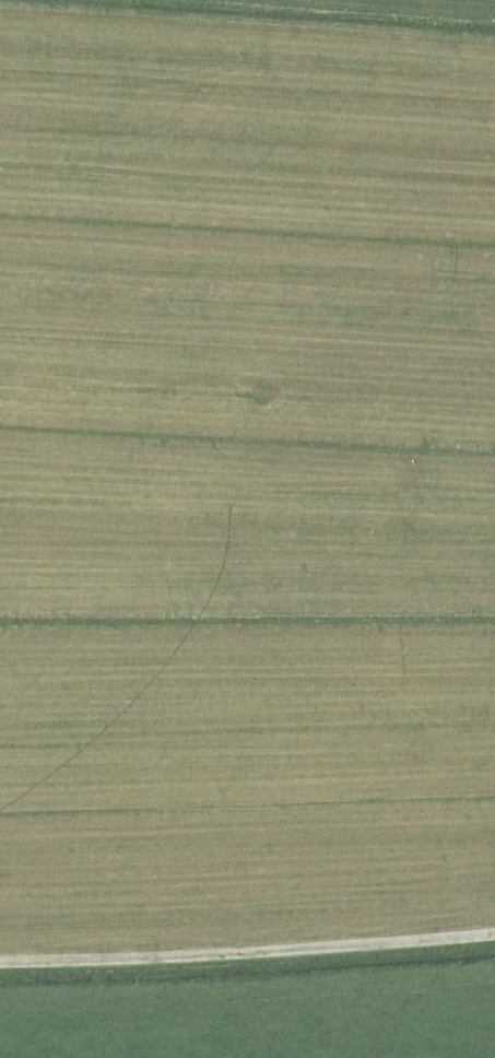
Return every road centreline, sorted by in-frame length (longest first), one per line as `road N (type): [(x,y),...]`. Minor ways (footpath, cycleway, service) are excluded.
road 1 (track): [(494,930),(185,958),(0,960)]

